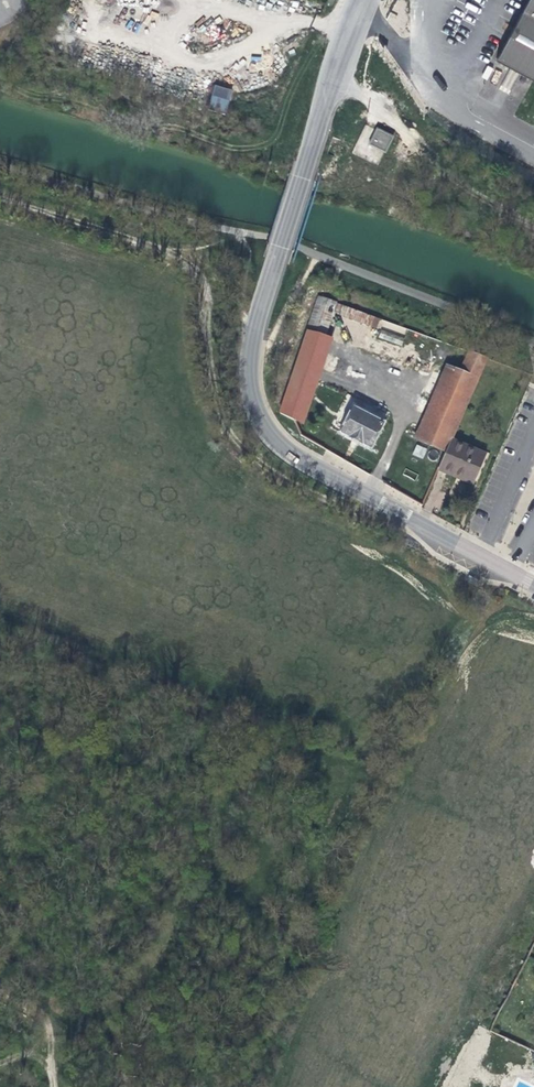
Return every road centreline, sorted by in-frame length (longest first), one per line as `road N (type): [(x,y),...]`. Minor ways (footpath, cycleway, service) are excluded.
road 1 (tertiary): [(363,0),(247,346),(246,408),(284,452),(533,587)]
road 2 (track): [(492,566),(499,577),(400,705),(395,739),(366,761)]
road 3 (track): [(533,218),(393,122)]
road 4 (track): [(0,989),(46,1011),(55,1086)]

